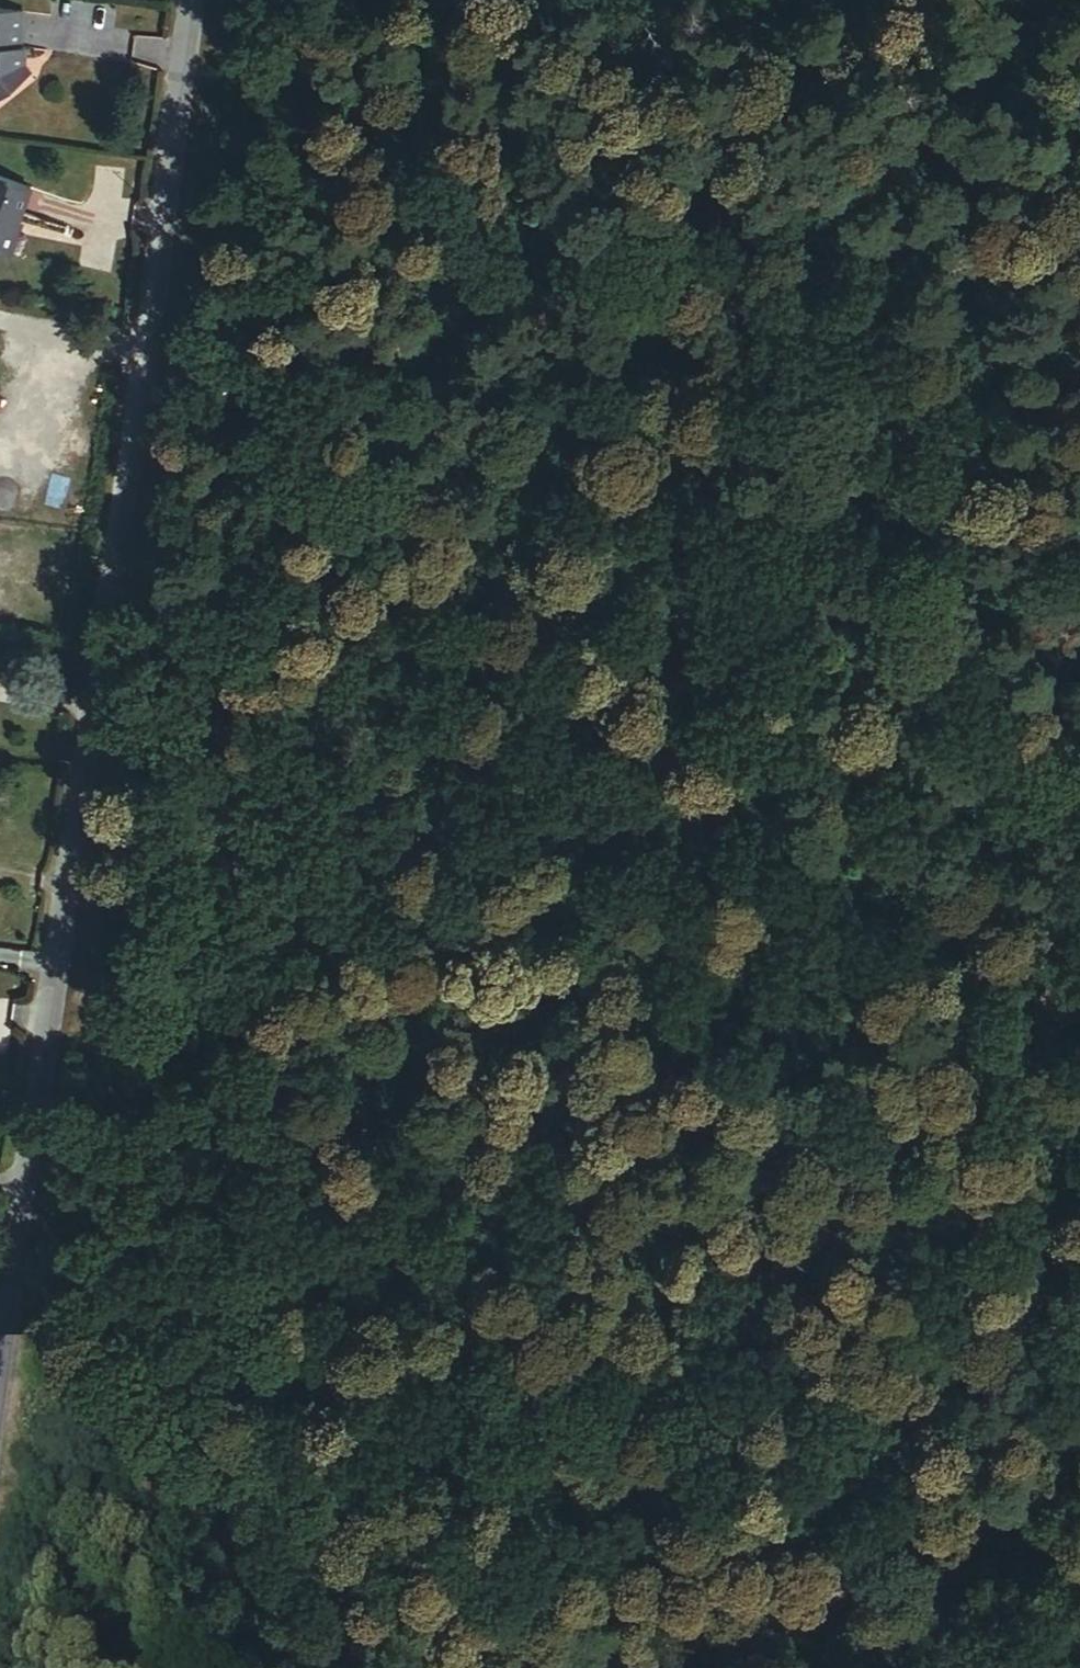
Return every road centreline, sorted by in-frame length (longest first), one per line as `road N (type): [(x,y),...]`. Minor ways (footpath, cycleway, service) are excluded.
road 1 (unclassified): [(193,0),(0,1436)]
road 2 (unclassified): [(661,1667),(727,1653),(872,1587),(1079,1465)]

